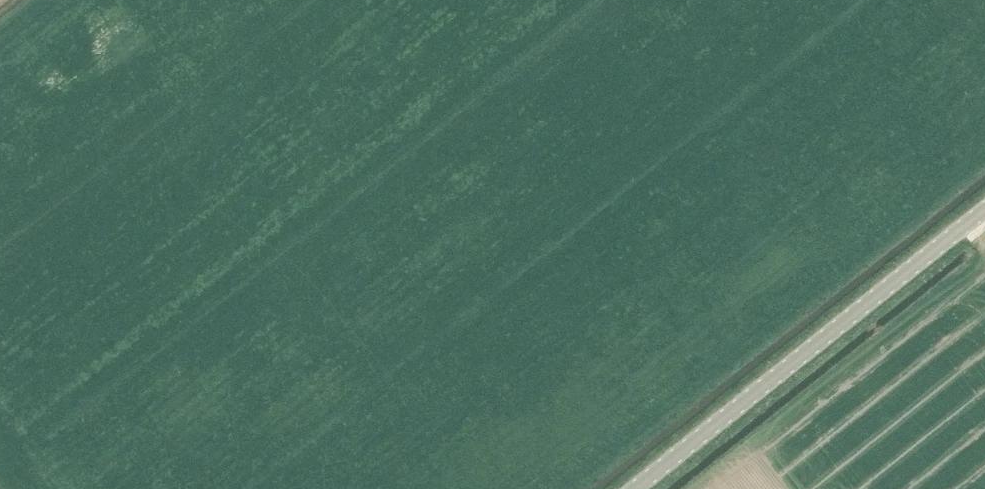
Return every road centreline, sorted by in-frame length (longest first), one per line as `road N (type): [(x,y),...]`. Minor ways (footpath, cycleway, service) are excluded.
road 1 (unclassified): [(635,488),(984,209)]

